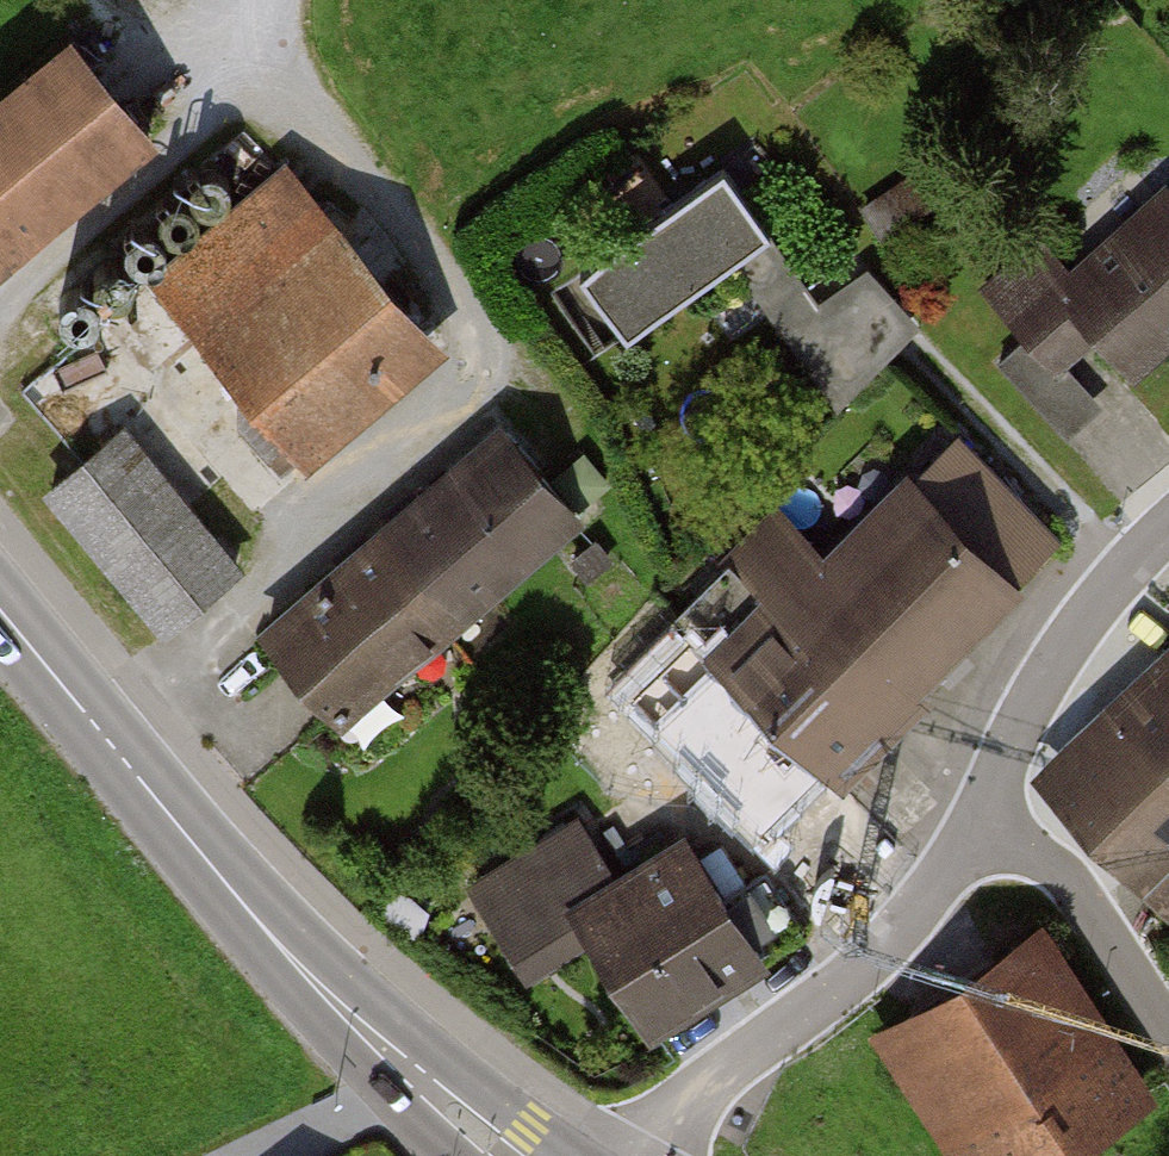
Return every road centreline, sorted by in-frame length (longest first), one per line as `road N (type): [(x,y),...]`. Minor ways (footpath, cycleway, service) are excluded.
road 1 (track): [(107,744),(479,398),(492,347),(444,268),(254,32)]
road 2 (unclassified): [(644,1155),(957,871),(1081,647),(1168,534)]
road 3 (primary): [(0,612),(199,855),(500,1155)]
road 4 (track): [(0,323),(225,113),(254,32)]

